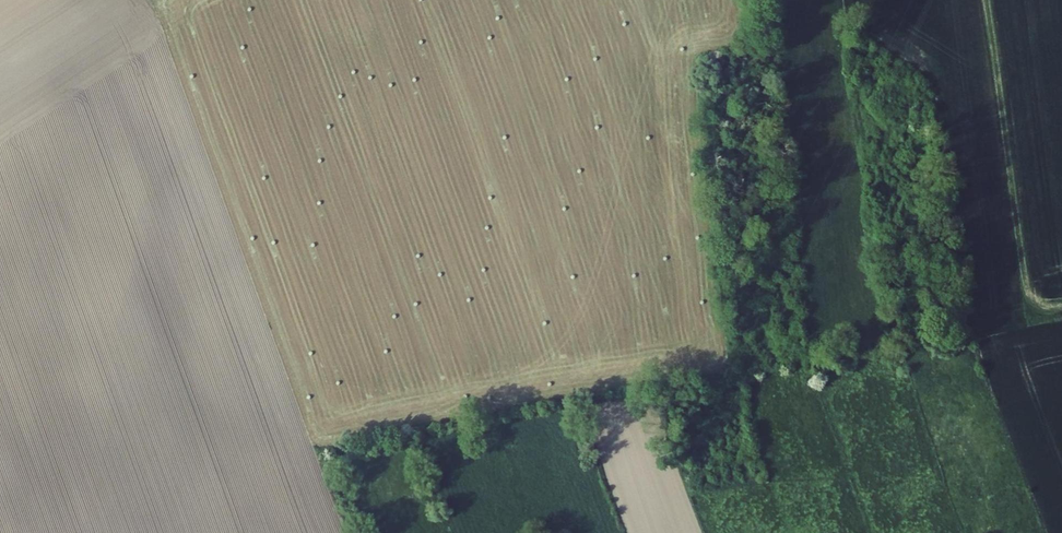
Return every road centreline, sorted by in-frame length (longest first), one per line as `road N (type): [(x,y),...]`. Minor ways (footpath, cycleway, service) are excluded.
road 1 (track): [(1034,302),(986,0)]

